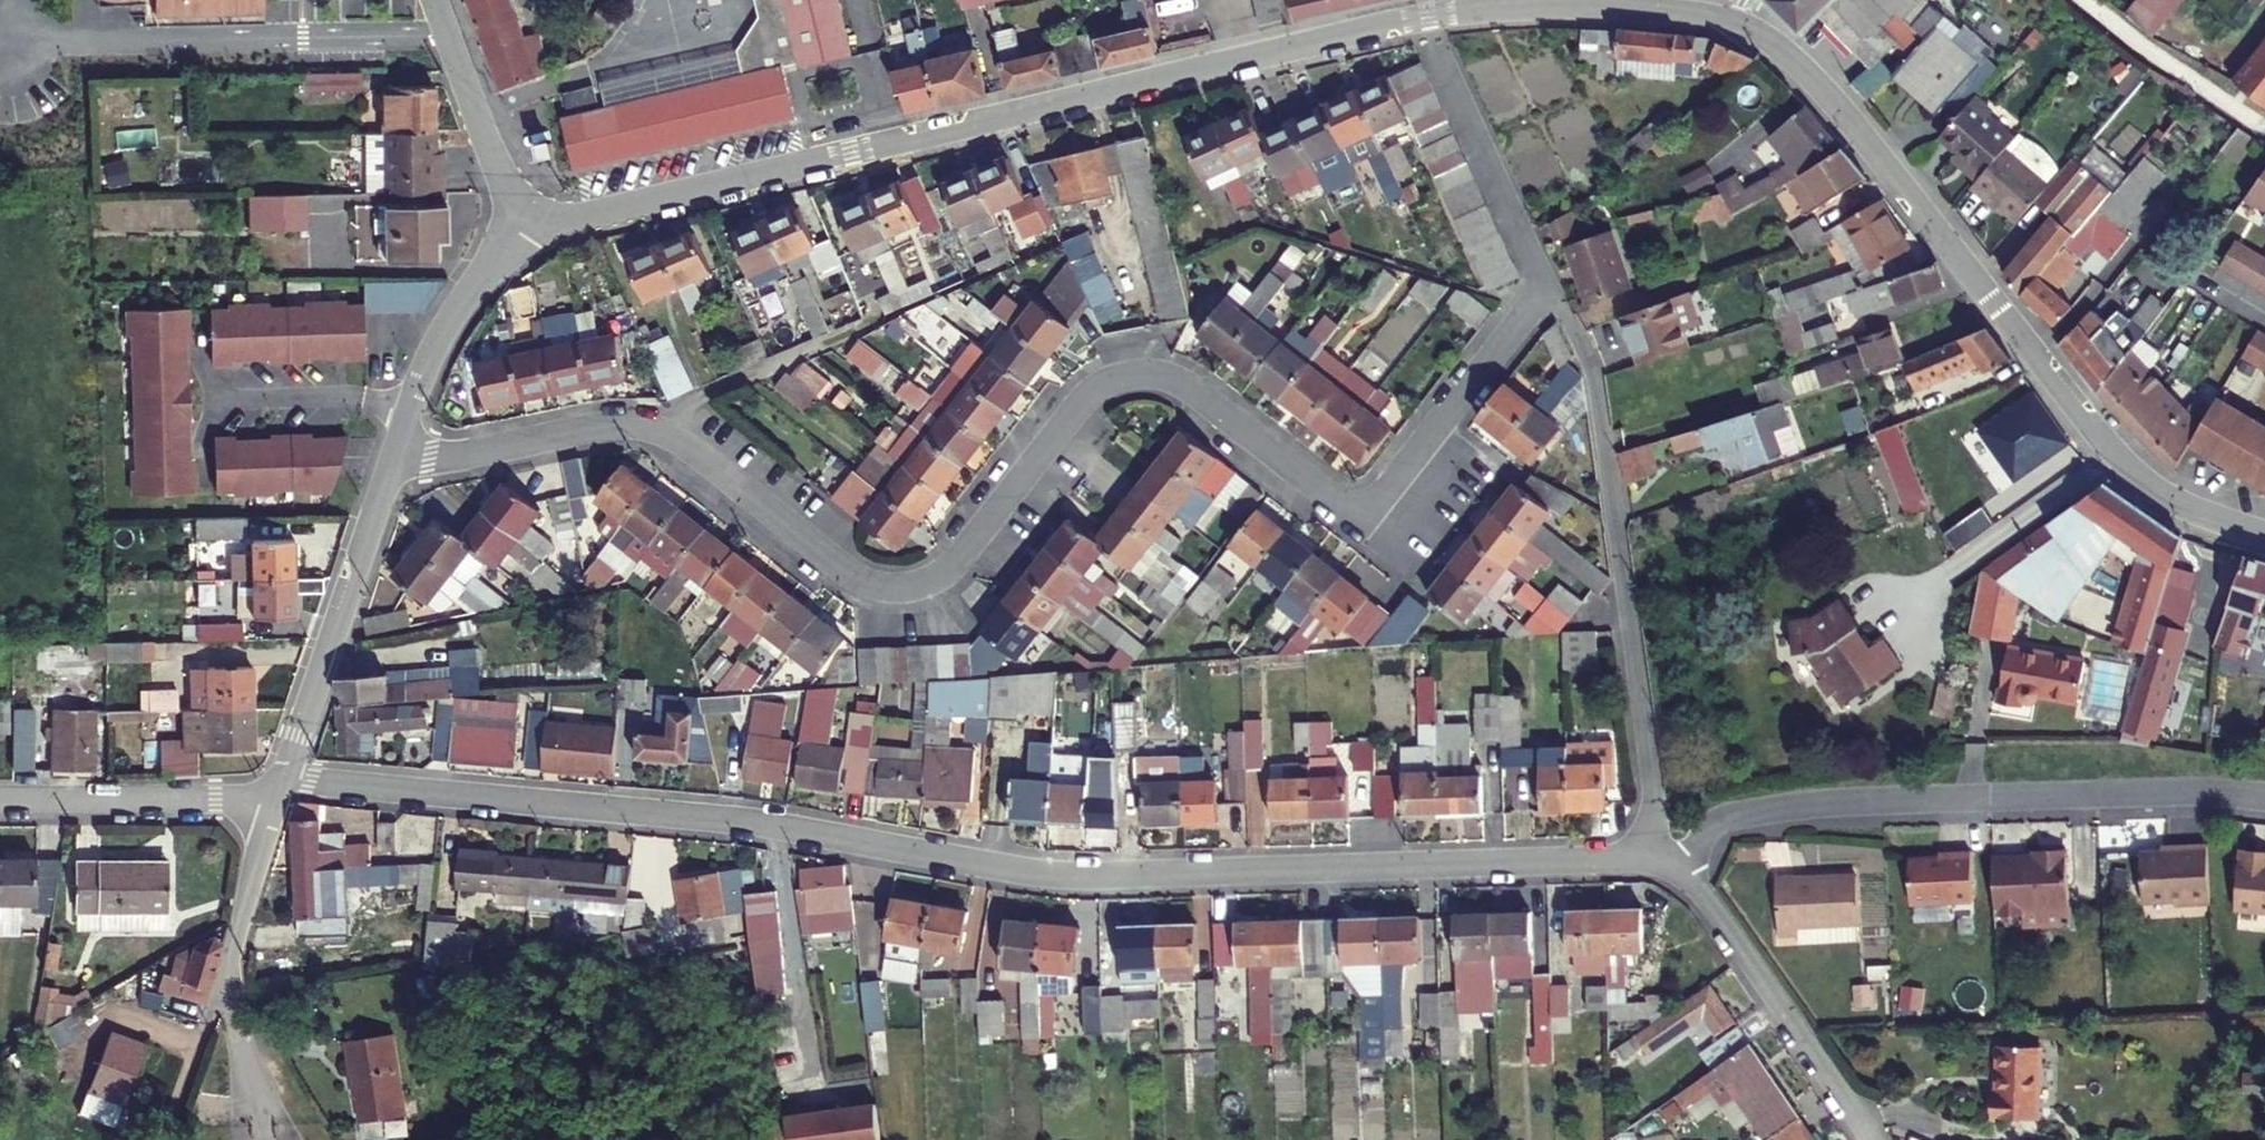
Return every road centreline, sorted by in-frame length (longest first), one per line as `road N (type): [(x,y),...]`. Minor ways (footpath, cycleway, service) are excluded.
road 1 (residential): [(393,466),(603,426),(643,427),(673,438),(862,581),(909,586),(961,558),(1092,392),(1143,374),(1197,388),(1364,515),(1545,282)]
road 2 (residential): [(1426,16),(521,230)]
road 3 (residential): [(775,826),(1067,875),(1661,858)]
road 4 (residential): [(2264,533),(2164,494),(2126,462),(1837,101),(1788,52),(1744,24)]
road 5 (residential): [(1674,865),(1727,816),(1818,803),(2198,791),(2264,796)]
road 6 (residential): [(1545,282),(1595,364),(1661,858)]
road 7 (residential): [(286,777),(775,826)]
road 8 (residential): [(278,802),(232,977),(262,1139)]
road 9 (residential): [(393,466),(286,777)]
road 10 (residential): [(1674,865),(1866,1130)]
road 11 (residential): [(1744,24),(1572,4),(1426,16)]
road 12 (residential): [(1426,16),(1545,282)]
road 13 (residential): [(278,802),(0,800)]
road 14 (residential): [(521,230),(438,347),(393,466)]
road 15 (residential): [(775,826),(812,1078)]
road 16 (residential): [(521,230),(437,0)]
road 17 (residential): [(2264,121),(2140,45),(2083,0)]

